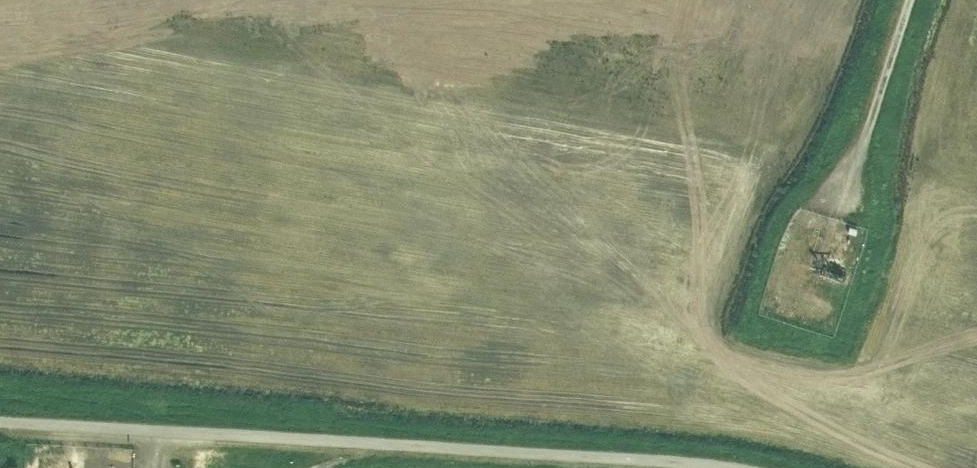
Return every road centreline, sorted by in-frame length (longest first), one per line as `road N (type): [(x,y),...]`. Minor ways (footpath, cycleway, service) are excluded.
road 1 (track): [(652,467),(0,423)]
road 2 (track): [(909,0),(822,248)]

